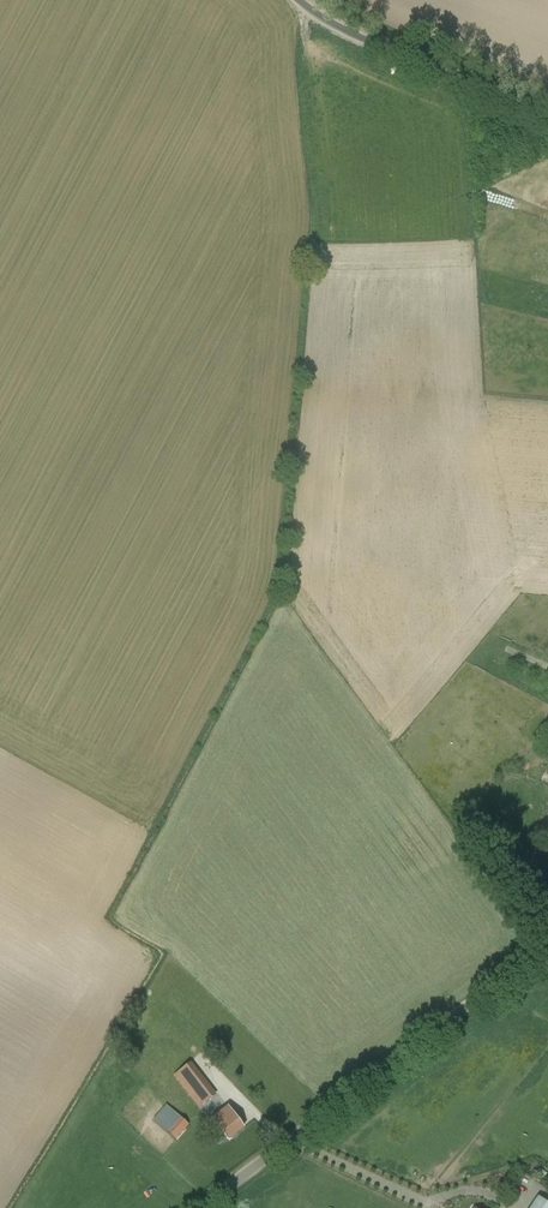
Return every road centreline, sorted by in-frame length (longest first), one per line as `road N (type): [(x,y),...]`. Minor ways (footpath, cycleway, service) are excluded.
road 1 (unclassified): [(198,1207),(547,946)]
road 2 (unclassified): [(297,0),(329,23),(547,121)]

